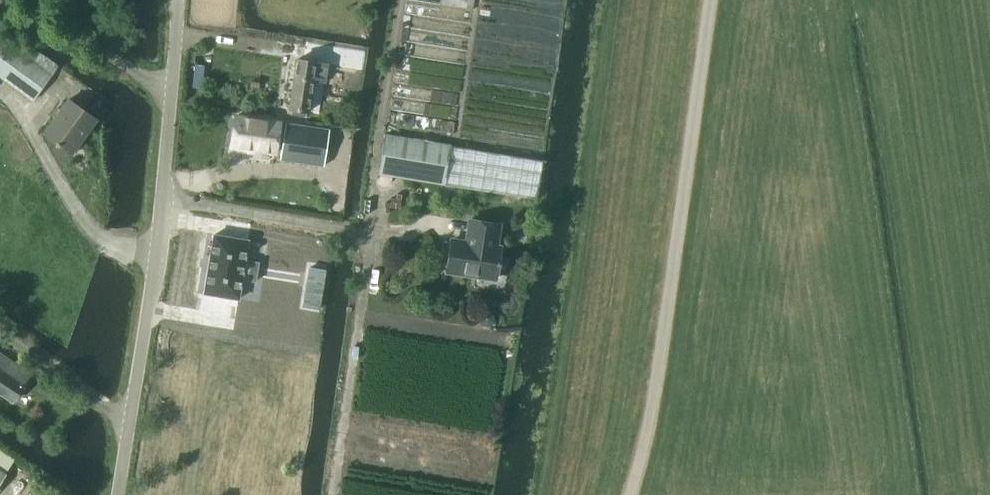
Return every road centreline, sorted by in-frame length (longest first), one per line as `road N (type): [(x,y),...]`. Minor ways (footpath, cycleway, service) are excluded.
road 1 (unclassified): [(117,494),(162,217),(174,0)]

